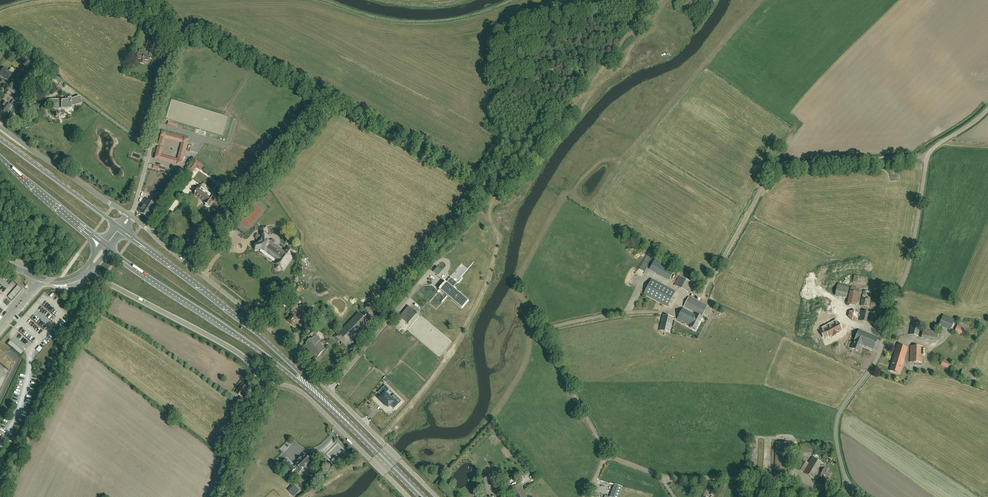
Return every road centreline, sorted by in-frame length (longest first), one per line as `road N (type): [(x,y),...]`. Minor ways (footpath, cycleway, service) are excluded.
road 1 (track): [(327,387),(659,0)]
road 2 (unclassified): [(848,487),(838,415),(881,352),(910,263),(928,157),(987,108)]
road 3 (unclassified): [(439,496),(253,314),(131,215)]
road 4 (track): [(525,298),(516,284),(563,198),(596,200),(634,146),(762,0)]
road 5 (track): [(928,157),(774,165),(702,295)]
road 6 (primary): [(348,422),(237,316),(120,227)]
road 7 (primary): [(105,246),(348,422)]
road 8 (residential): [(585,496),(606,457),(546,334),(608,315),(660,313)]
road 9 (track): [(484,205),(499,236),(475,307),(380,440)]
road 10 (track): [(848,487),(832,490),(796,478),(675,482),(606,457)]
road 11 (unclassified): [(0,495),(106,283)]
road 12 (track): [(525,298),(528,359),(496,414),(428,487)]
road 13 (unclassified): [(266,386),(238,353),(106,283)]
road 14 (unclassified): [(408,496),(312,401),(286,386),(266,386)]
road 15 (track): [(868,373),(702,295)]
road 16 (unclassified): [(131,215),(0,127)]
road 17 (residential): [(151,147),(176,49),(172,26),(152,0)]
road 18 (primary): [(120,227),(0,140)]
road 19 (primary): [(0,156),(105,246)]

